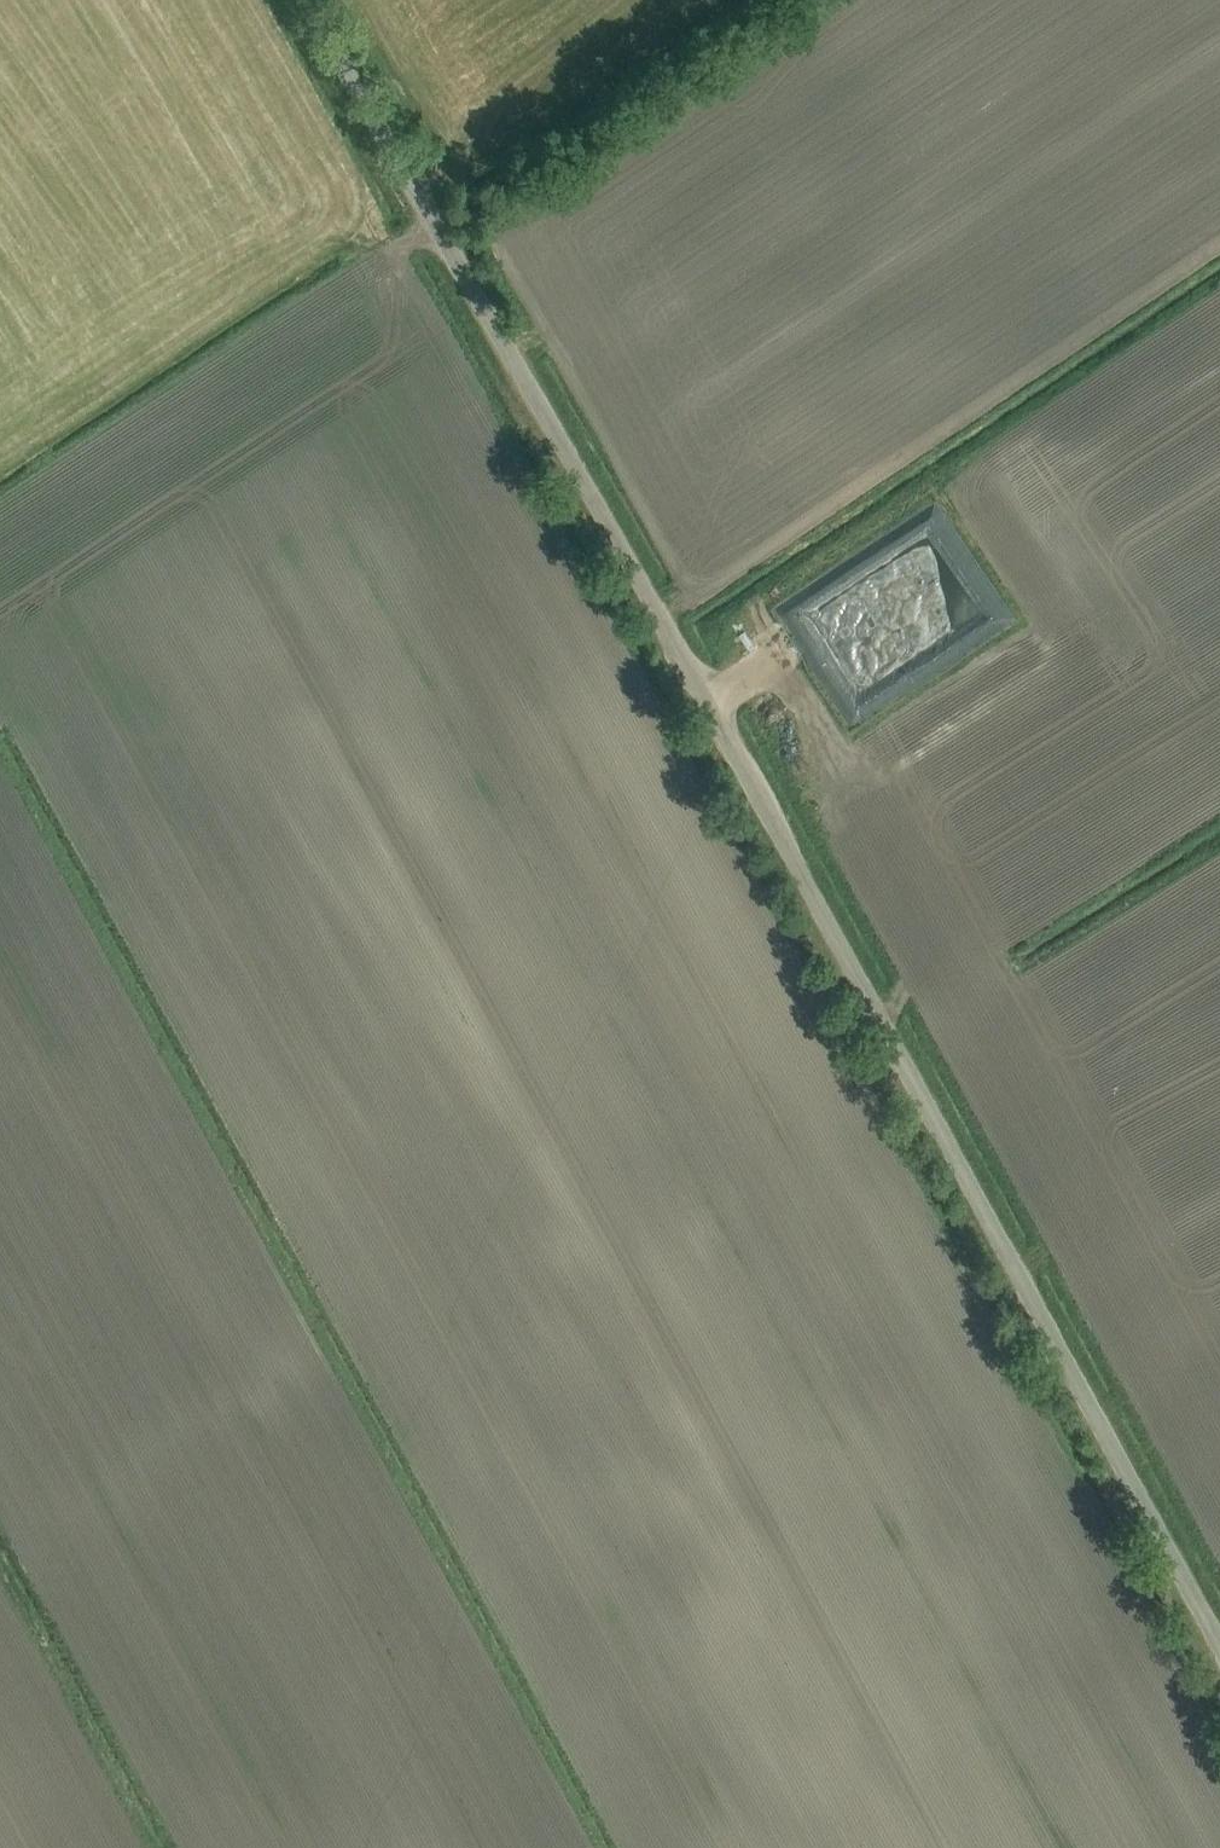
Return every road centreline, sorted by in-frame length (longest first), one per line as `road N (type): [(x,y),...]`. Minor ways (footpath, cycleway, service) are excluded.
road 1 (unclassified): [(1219,1643),(668,632),(304,0)]

